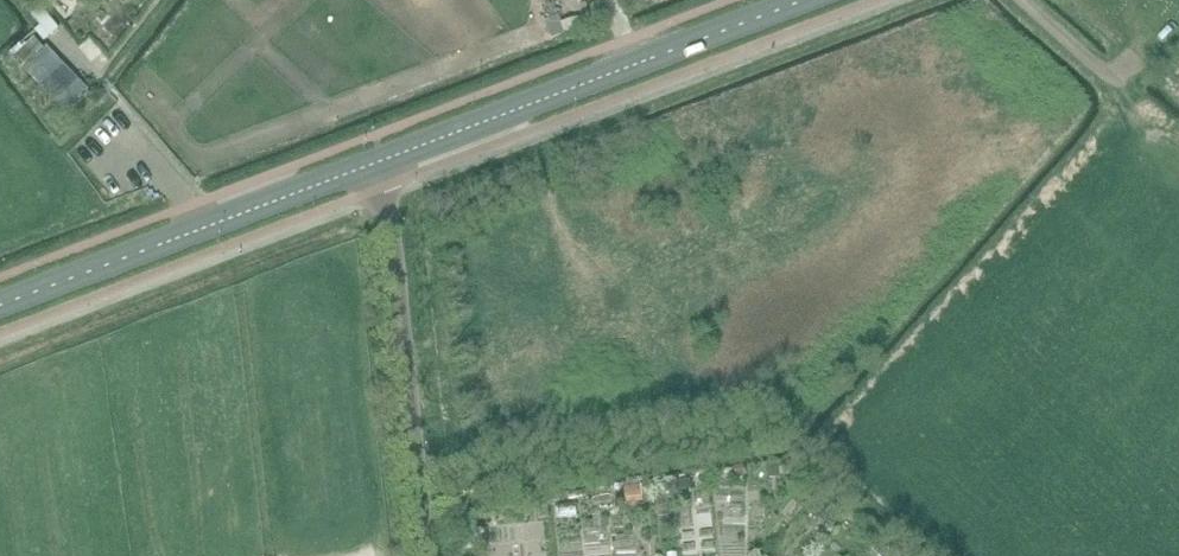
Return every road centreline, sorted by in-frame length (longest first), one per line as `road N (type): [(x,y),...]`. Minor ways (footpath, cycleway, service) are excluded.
road 1 (tertiary): [(0,305),(807,0)]

